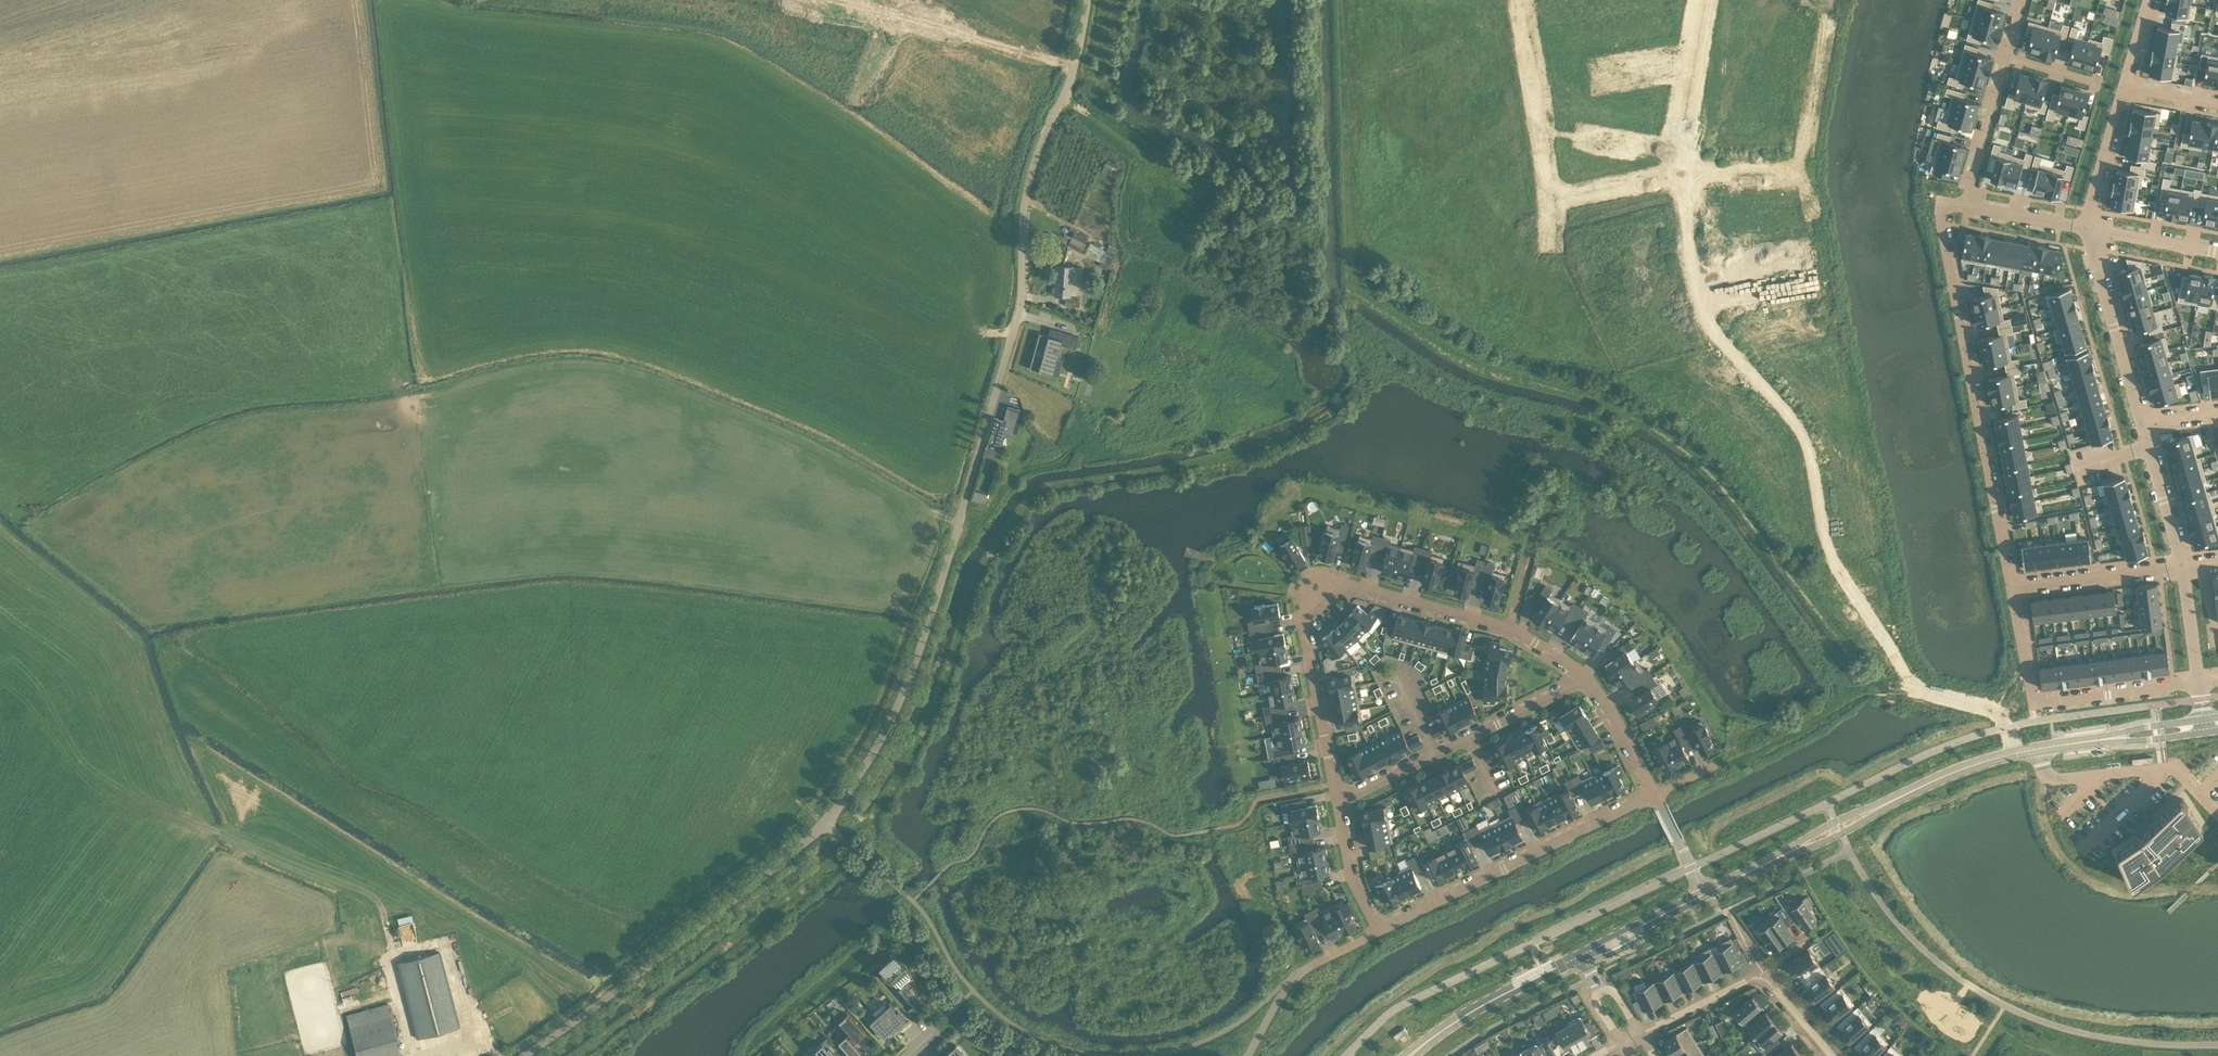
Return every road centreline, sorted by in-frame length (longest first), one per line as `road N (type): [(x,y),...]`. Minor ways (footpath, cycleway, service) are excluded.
road 1 (unclassified): [(521,1055),(810,836),(875,749),(917,655),(993,401),(1020,296),(1027,182),(1065,86),(1085,0)]
road 2 (residential): [(2016,752),(1996,712),(1909,680),(1829,550),(1805,438),(1712,325),(1701,300),(1680,173)]
road 3 (residential): [(1542,146),(1379,149),(1370,14),(1522,12)]
road 4 (residential): [(2010,585),(1939,224),(1943,202)]
road 5 (residential): [(1380,928),(1655,793)]
road 6 (residential): [(2199,682),(2036,702),(2010,585)]
road 7 (residential): [(1338,801),(1587,680)]
road 8 (residential): [(1347,583),(1508,626),(1587,680)]
road 9 (residential): [(2041,748),(2052,778),(2174,769),(2217,814)]
road 10 (residential): [(2089,229),(2142,424)]
road 11 (tertiary): [(1580,958),(1502,996),(1414,1055)]
road 12 (residential): [(1338,801),(1306,619)]
road 13 (residential): [(1805,172),(1835,0)]
road 14 (residential): [(1680,173),(1700,0)]
road 15 (residential): [(2181,565),(2010,585)]
road 16 (tertiary): [(2016,752),(1875,810)]
road 17 (residential): [(1968,206),(2006,59)]
road 18 (residential): [(2142,424),(2181,565)]
road 19 (residential): [(2122,87),(2089,229)]
road 20 (residential): [(1805,172),(1943,202)]
road 21 (tertiary): [(1705,894),(1580,958)]
road 22 (residential): [(1522,12),(1542,146)]
road 23 (residential): [(1380,928),(1351,871),(1338,801)]
road 24 (residential): [(1641,1034),(1761,977)]
road 25 (residential): [(1587,680),(1655,793)]
road 26 (residential): [(1553,205),(1680,173)]
road 27 (residential): [(2089,229),(2217,250)]
road 28 (residential): [(1680,173),(1805,172)]
road 29 (residential): [(1968,206),(2089,229)]

